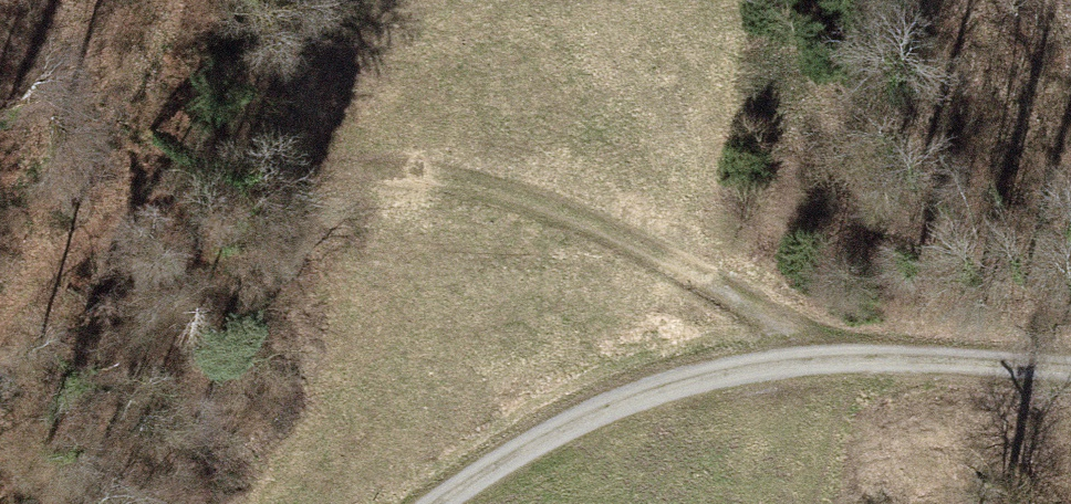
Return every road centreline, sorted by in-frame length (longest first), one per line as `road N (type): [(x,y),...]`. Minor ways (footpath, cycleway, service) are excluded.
road 1 (track): [(802,360),(720,273),(603,221),(388,167),(227,170),(77,217),(0,279)]
road 2 (track): [(1070,377),(729,361),(511,439),(435,503)]

